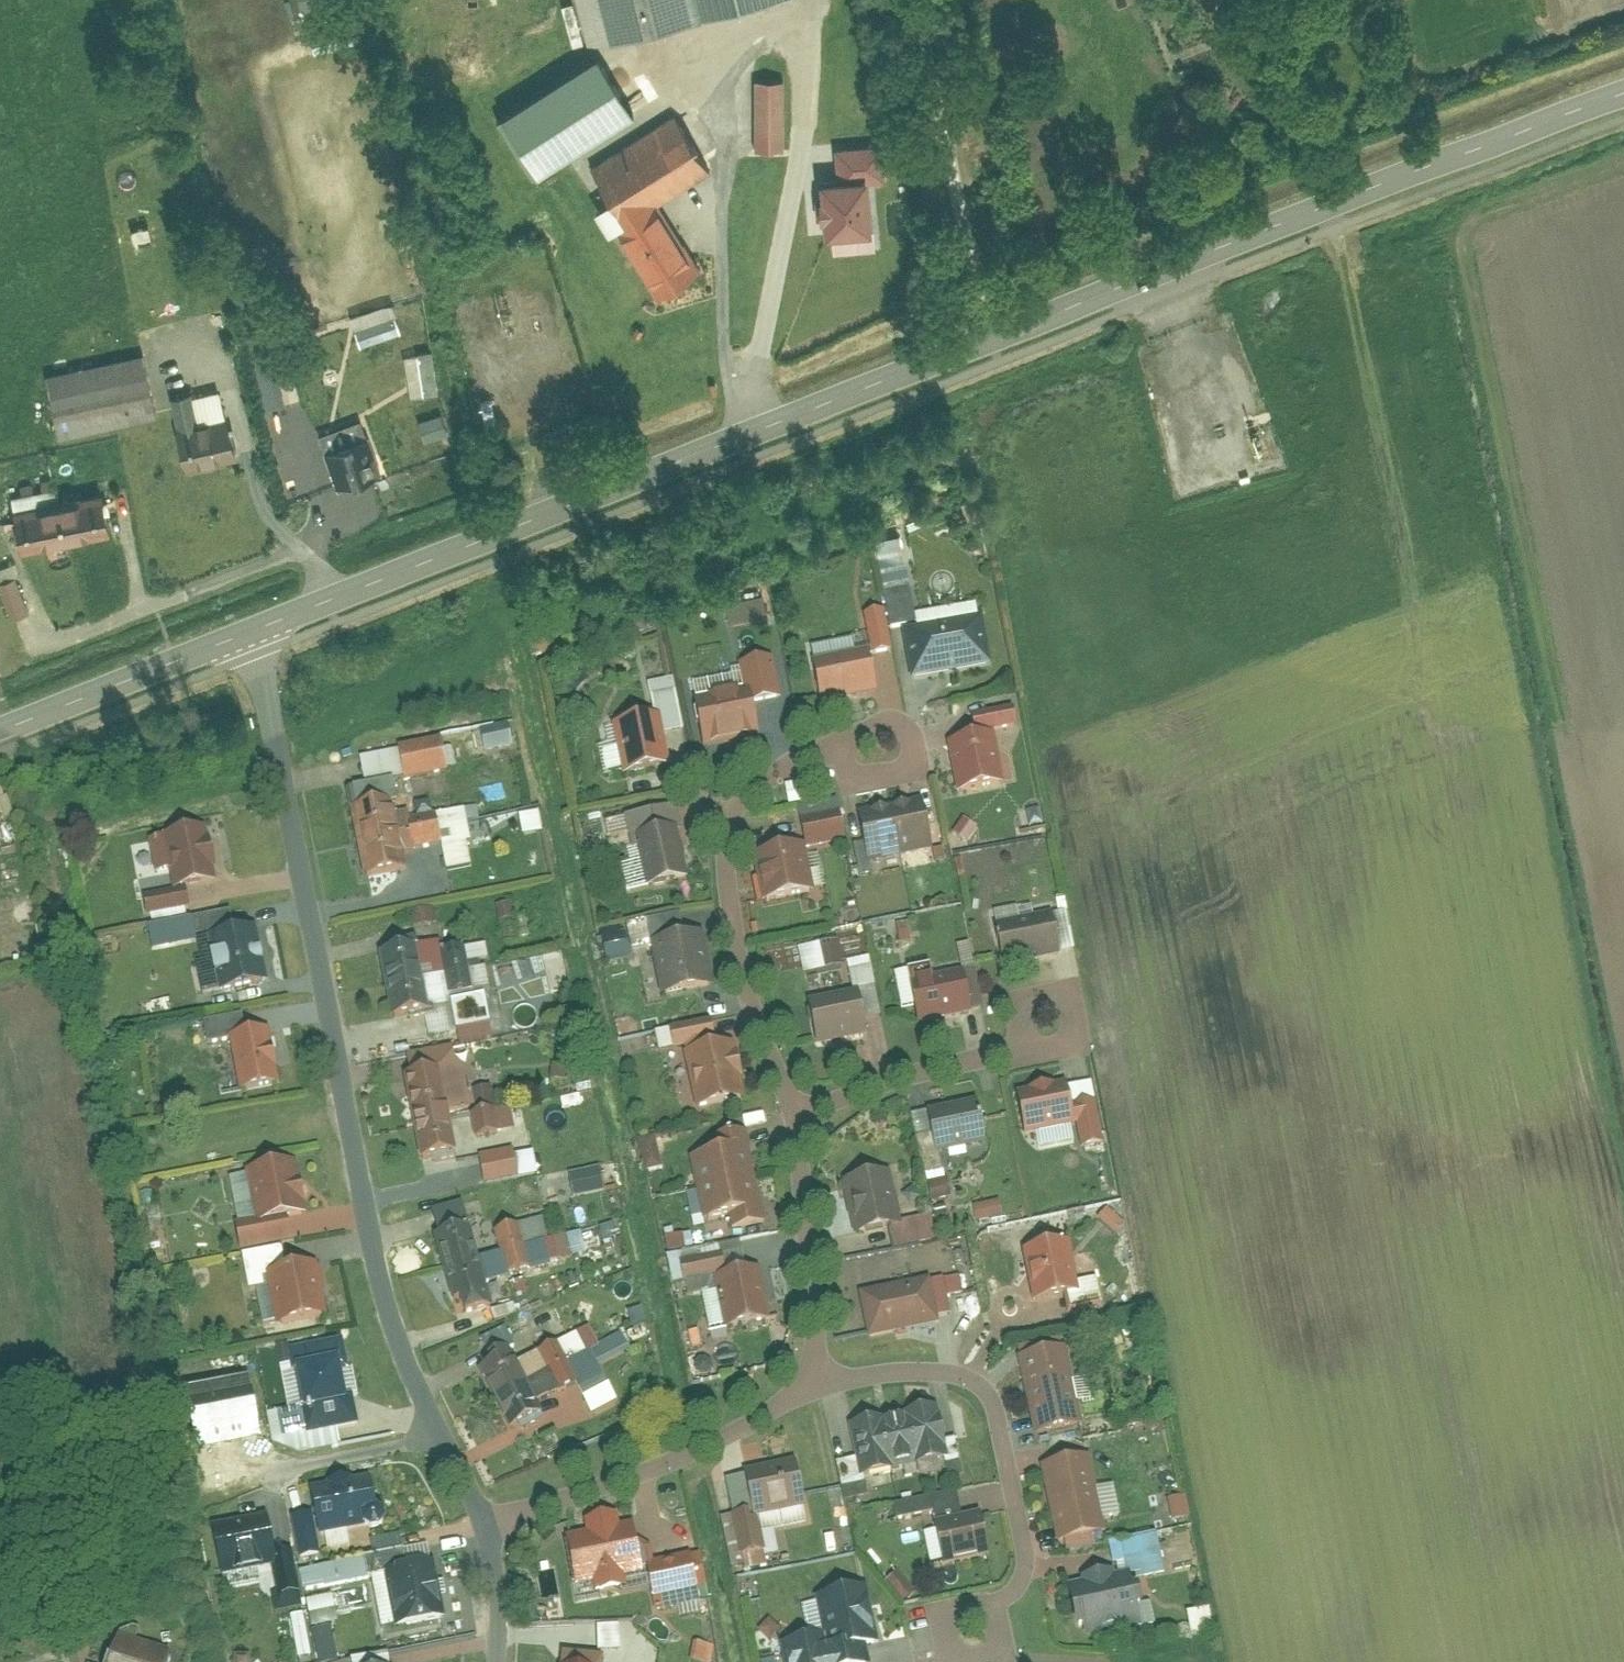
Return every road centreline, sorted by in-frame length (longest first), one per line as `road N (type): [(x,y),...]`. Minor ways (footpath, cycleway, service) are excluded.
road 1 (secondary): [(1623,90),(250,630)]
road 2 (residential): [(250,630),(381,1292),(439,1444)]
road 3 (residential): [(880,750),(792,762),(739,799),(723,836),(726,905),(751,1016),(795,1114)]
road 4 (residential): [(823,1387),(950,1378),(979,1387),(996,1410),(1028,1564),(973,1636)]
road 5 (residential): [(484,1525),(680,1460),(823,1387)]
road 6 (residential): [(795,1114),(823,1387)]
road 7 (residential): [(795,1114),(1005,1057),(1047,1025)]
road 8 (secondary): [(250,630),(0,730)]
road 9 (residential): [(439,1444),(272,1474)]
road 10 (residential): [(484,1525),(493,1661)]

